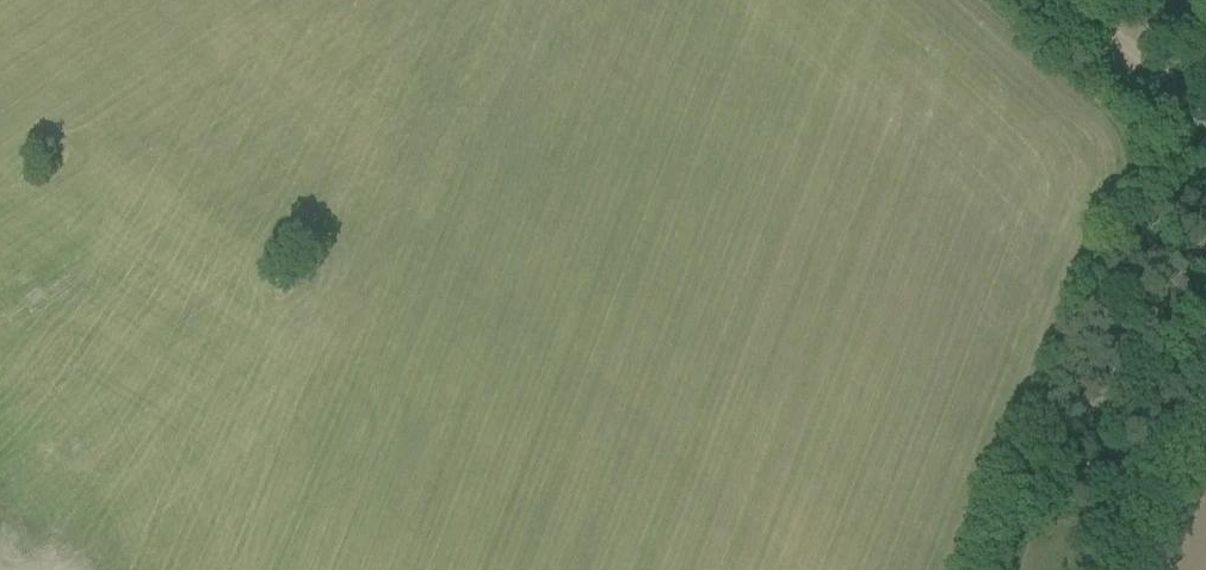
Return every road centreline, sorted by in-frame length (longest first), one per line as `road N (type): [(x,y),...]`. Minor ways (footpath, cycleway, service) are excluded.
road 1 (track): [(1205,120),(1073,0)]

